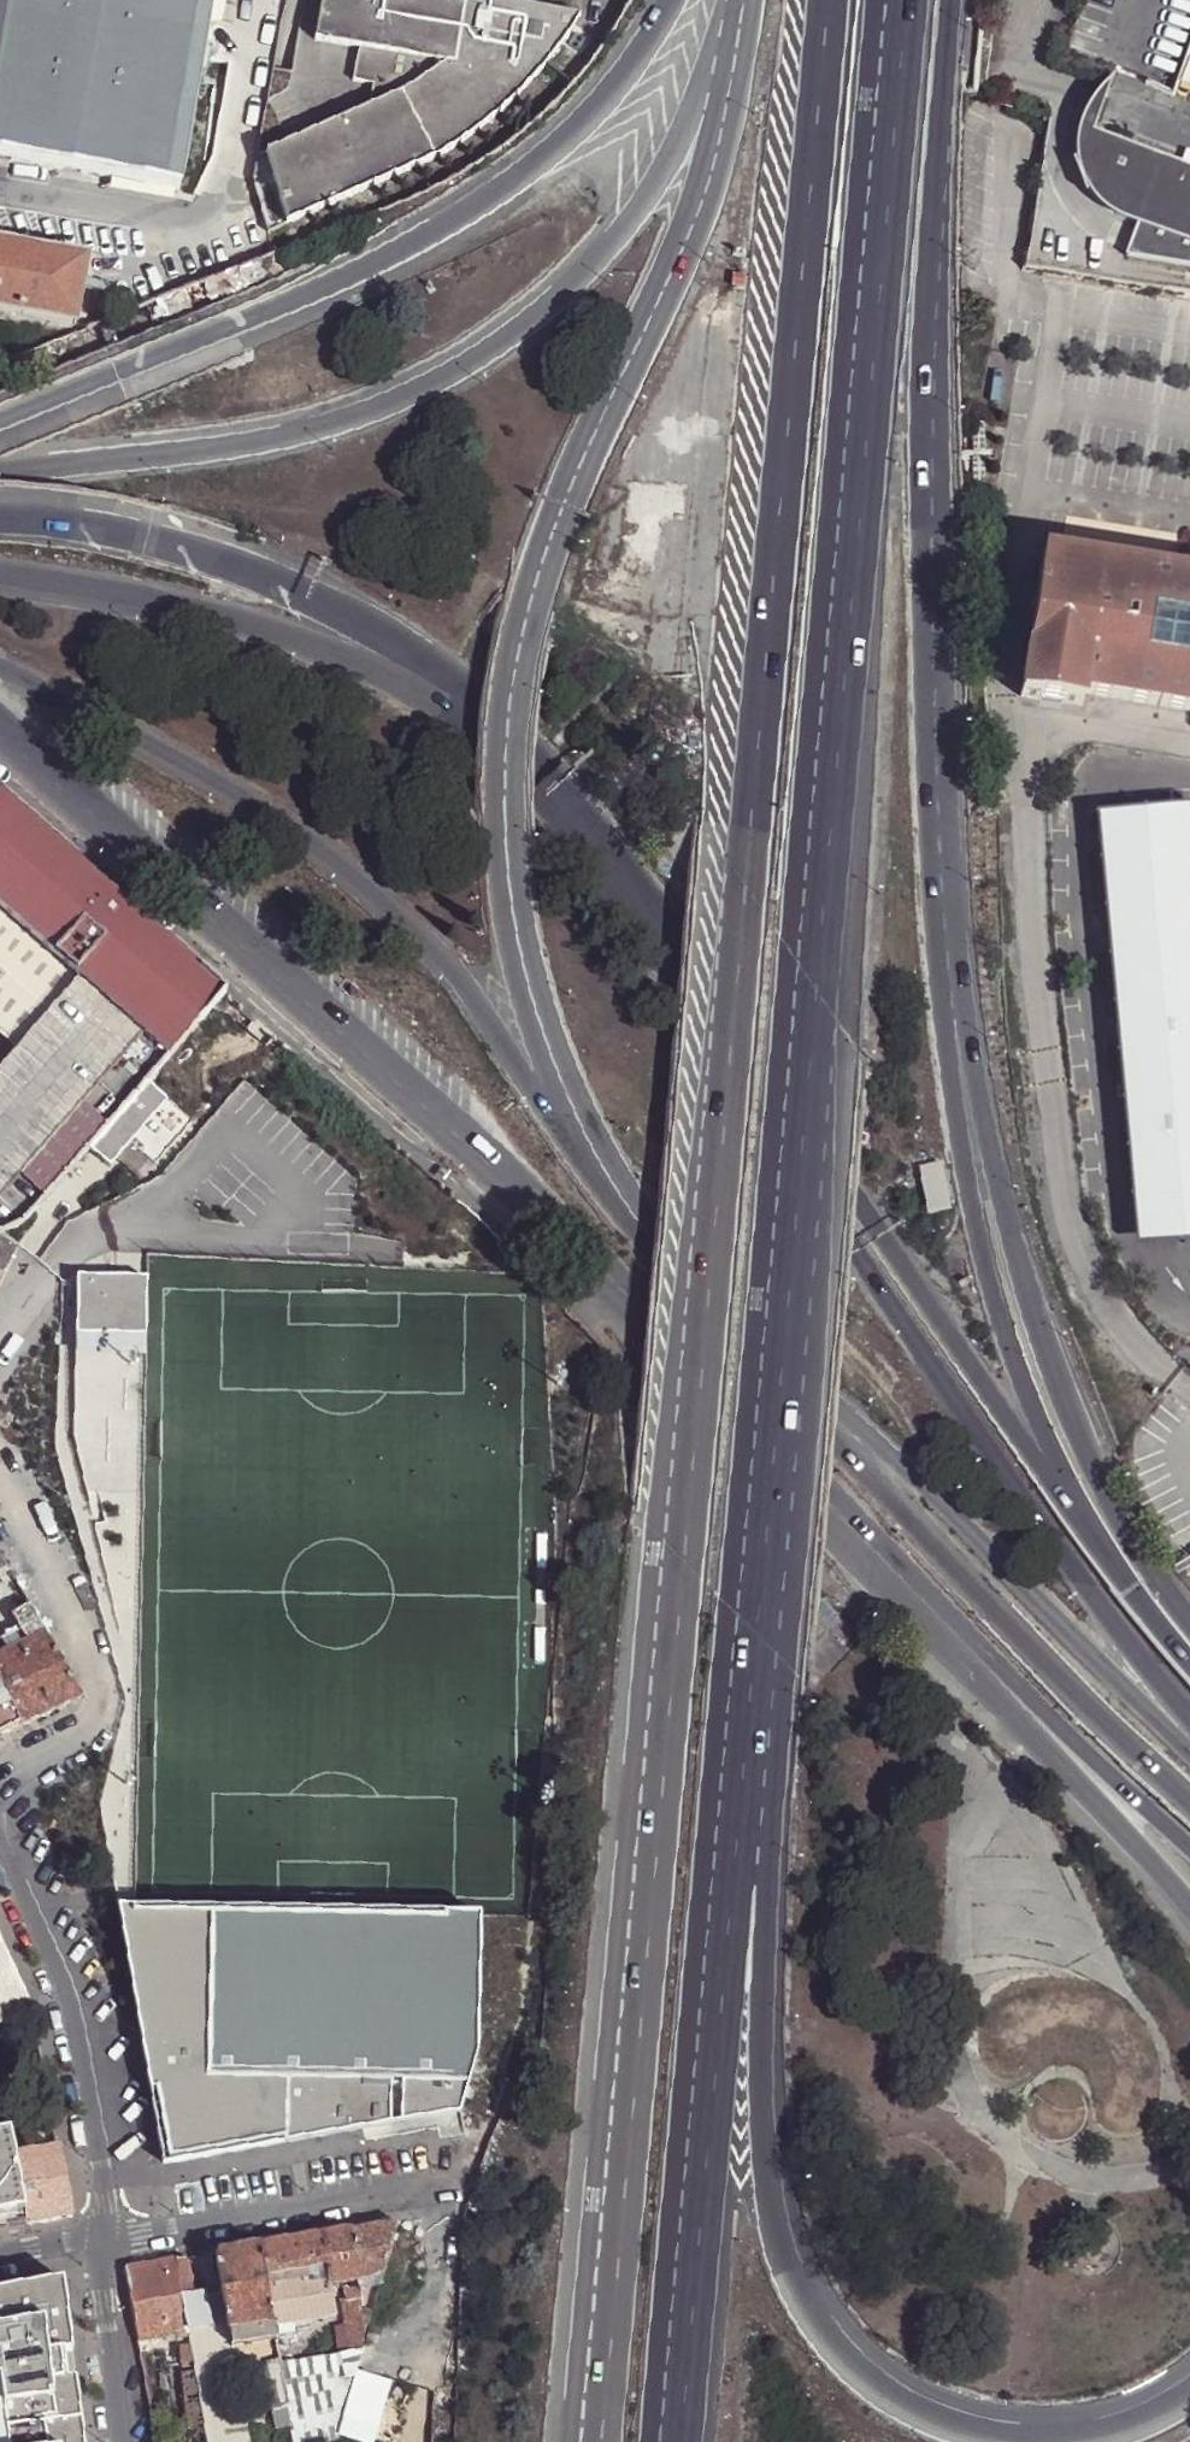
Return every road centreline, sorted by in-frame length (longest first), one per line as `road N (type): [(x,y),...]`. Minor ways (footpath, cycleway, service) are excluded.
road 1 (motorway): [(829,0),(589,2441)]
road 2 (motorway): [(1189,2395),(1143,2421),(1063,2437),(978,2433),(941,2419),(867,2371),(808,2296),(787,2247),(766,2118),(762,1903),(815,1074),(808,983)]
road 3 (motorway): [(659,2441),(789,1071),(808,983)]
road 4 (motorway): [(741,0),(699,203),(551,542),(509,721),(509,883),(531,1001),(568,1110),(649,1222)]
road 5 (tertiary): [(0,731),(599,1268),(898,1600)]
road 6 (motorway): [(947,997),(934,238),(944,0)]
road 7 (motorway): [(808,983),(897,0)]
road 8 (secondary): [(0,673),(252,801),(416,935),(467,990),(537,1107),(605,1196),(720,1315)]
road 9 (motorway): [(731,0),(703,86),(638,210),(555,299),(469,364),(385,407),(294,434),(0,474)]
road 10 (motorway): [(670,0),(590,113),(459,220),(253,319),(0,426)]
road 11 (motorway): [(649,1222),(1189,1756)]
road 12 (motorway): [(1189,1630),(1093,1484),(1068,1429),(994,1194),(947,997)]
road 13 (secondary): [(720,1315),(1067,1690),(1189,1804)]
road 14 (tertiary): [(1189,1715),(1106,1613),(861,1252),(842,1198)]
road 15 (secondary): [(842,1198),(602,862),(484,724)]
road 16 (motorway): [(484,724),(406,655),(304,597),(146,546),(0,530)]
road 17 (motorway): [(1068,1503),(987,1275),(947,997)]
road 18 (tertiary): [(484,724),(381,663),(327,645),(185,609),(0,576)]
road 19 (motorway): [(898,1600),(1189,1915)]
road 20 (residential): [(98,2242),(106,2214),(73,2024),(0,1845)]
road 21 (tertiary): [(898,1600),(1189,1855)]
road 22 (secondary): [(1068,1503),(883,1240),(842,1198)]
road 23 (residential): [(98,2242),(432,2187)]
road 24 (residential): [(120,2441),(98,2242)]
road 25 (secondary): [(1189,1661),(1130,1594),(1068,1503)]

